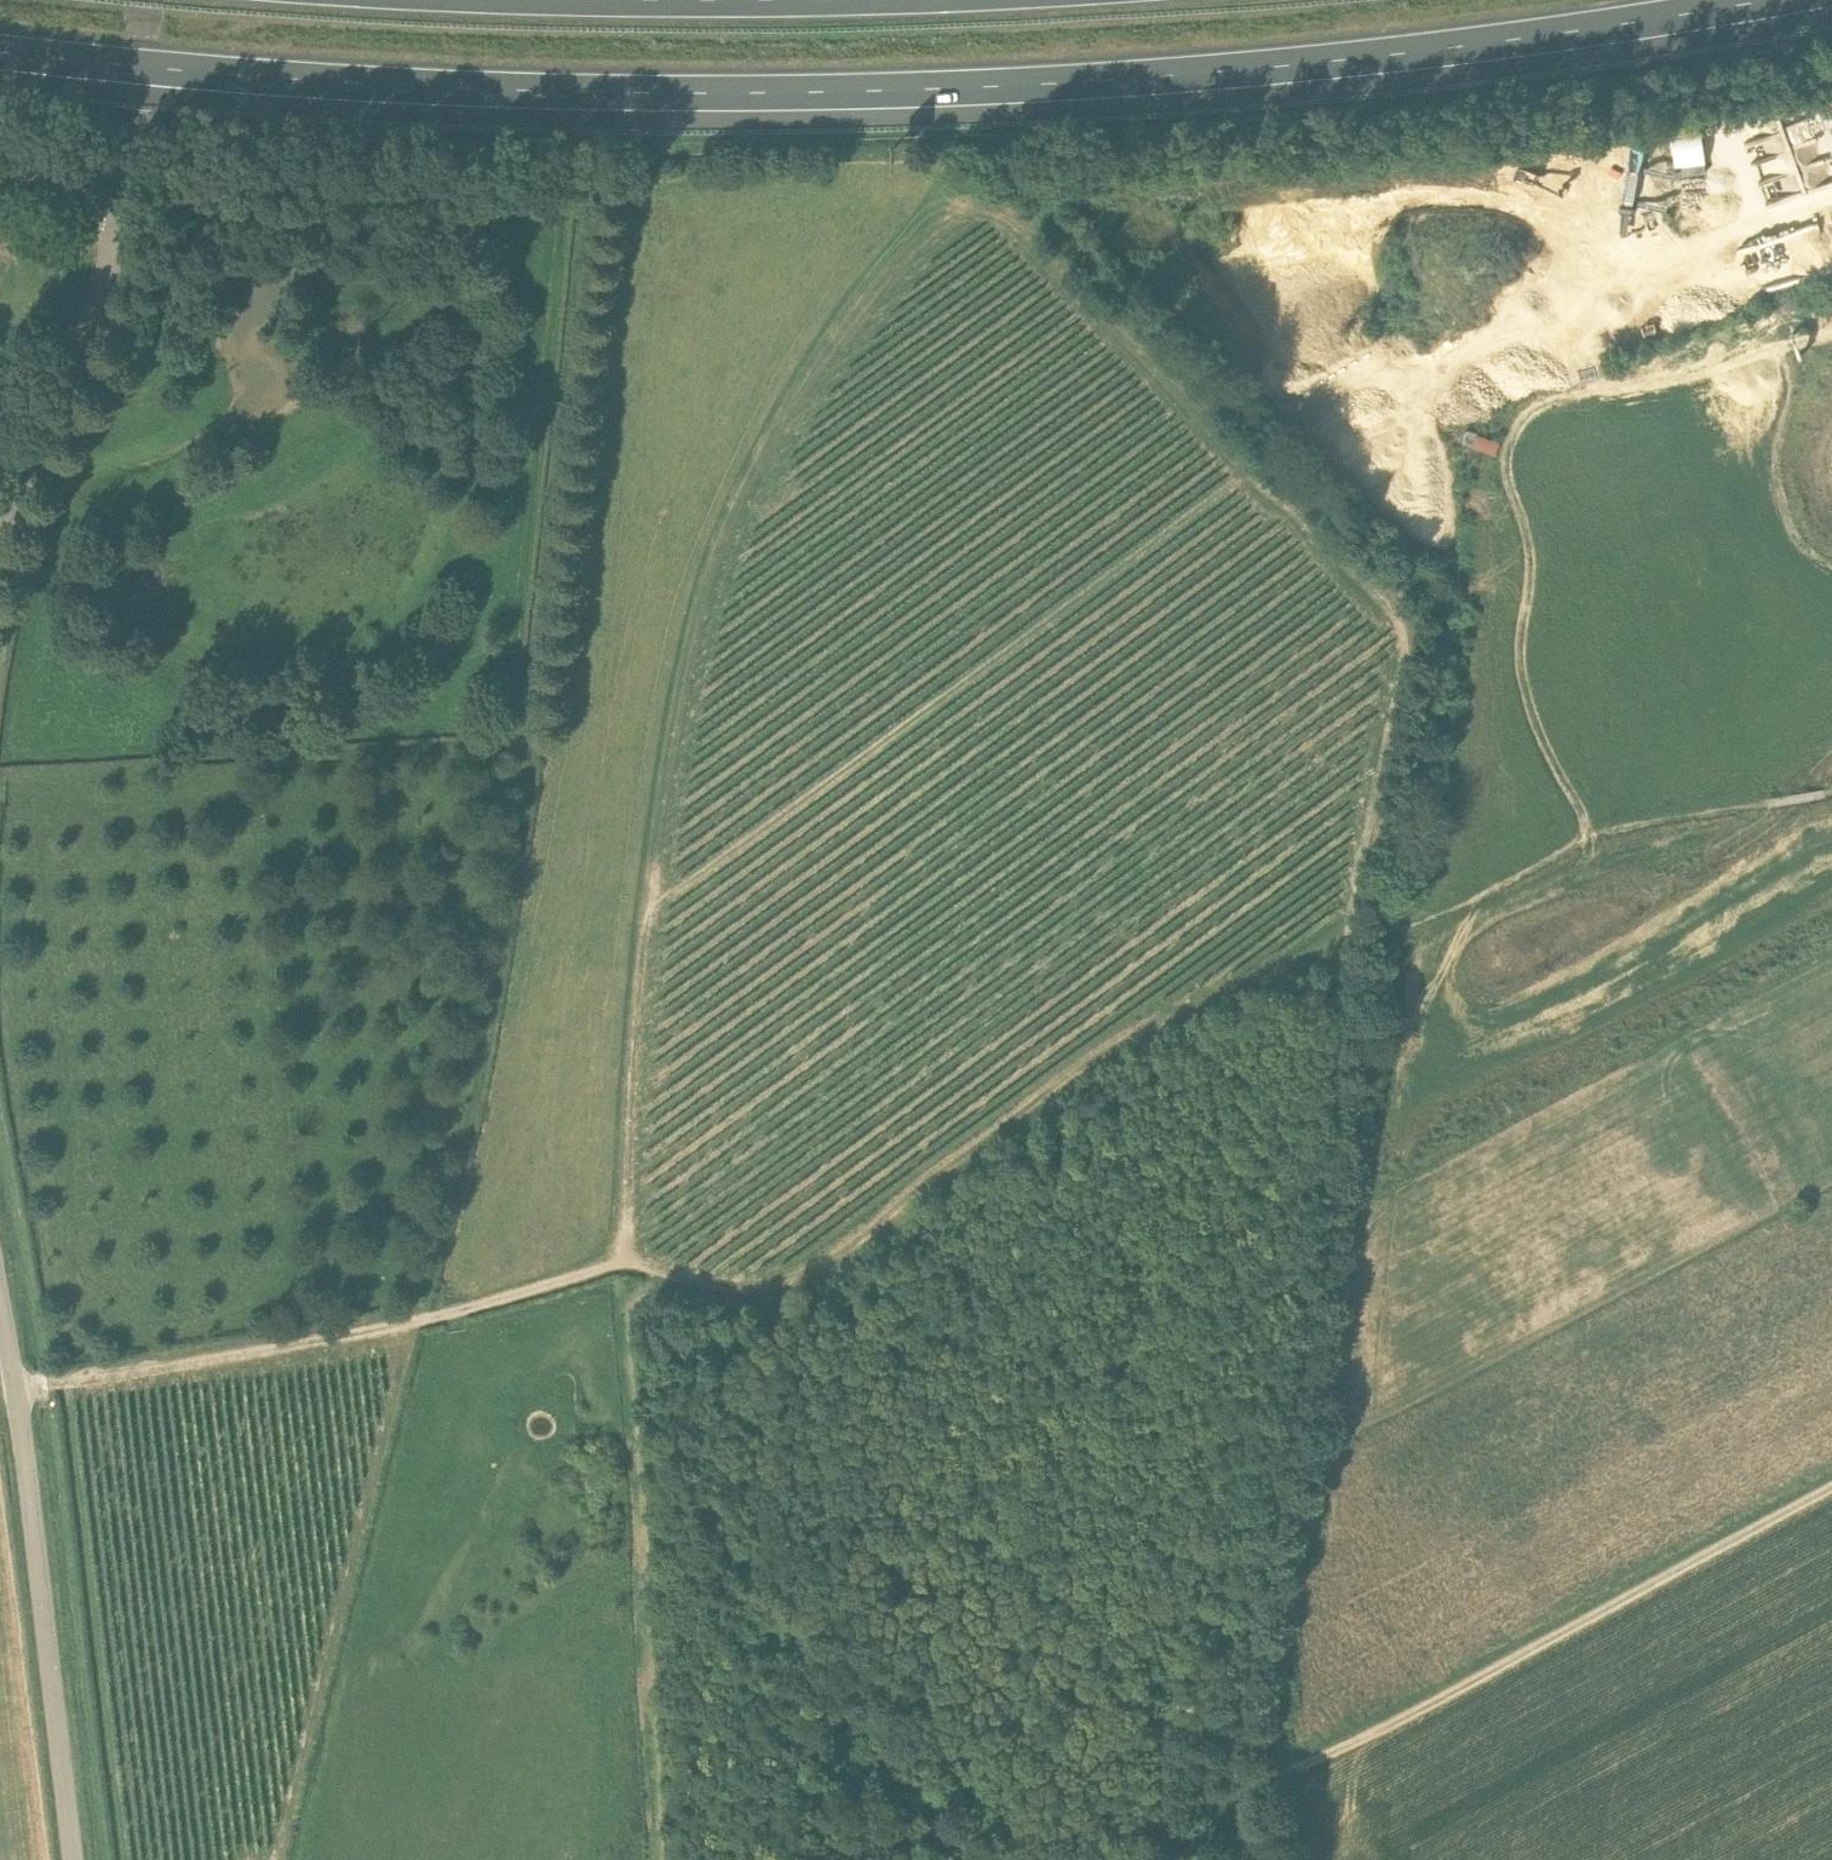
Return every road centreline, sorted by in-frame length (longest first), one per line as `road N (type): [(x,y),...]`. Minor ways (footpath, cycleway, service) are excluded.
road 1 (track): [(1346,953),(1404,669),(1401,620),(1174,402),(995,209),(980,210),(933,245),(847,349),(783,440),(733,552),(691,698),(652,917),(625,1265)]
road 2 (motorway): [(0,53),(350,83),(862,92),(1331,61),(1763,0)]
road 3 (track): [(1831,1486),(1329,1756),(1268,1778),(1248,1770),(1253,1625),(1330,1193),(1346,953)]
road 4 (track): [(1346,953),(1263,976),(1104,1044),(870,1233),(803,1271),(734,1283),(625,1265),(366,1333),(75,1380)]
road 5 (unclassified): [(74,1859),(0,1301)]
road 6 (unclassified): [(14,506),(88,332),(122,203)]
road 7 (motorway): [(850,0),(614,0)]
road 8 (unclassified): [(122,203),(144,0)]
road 9 (unclassified): [(0,165),(122,203)]

